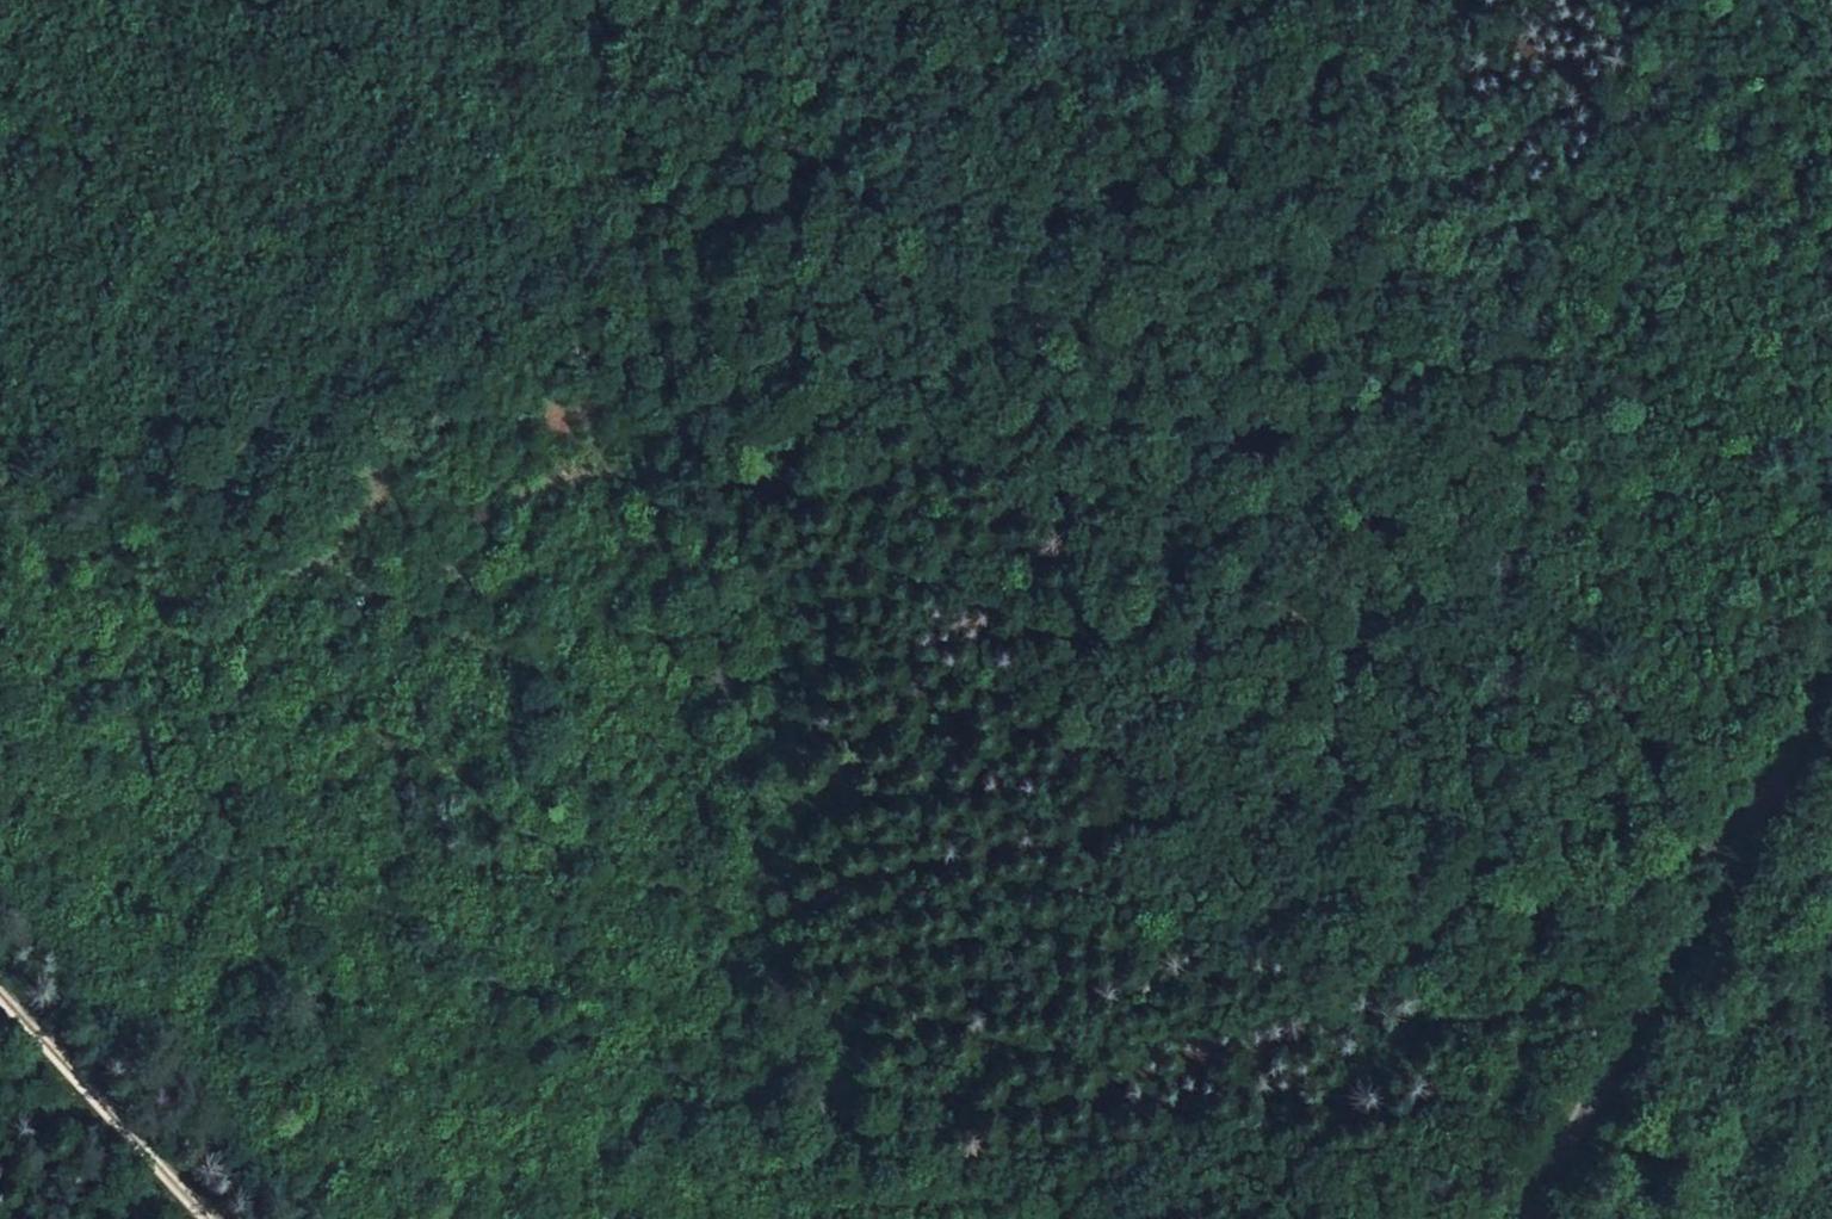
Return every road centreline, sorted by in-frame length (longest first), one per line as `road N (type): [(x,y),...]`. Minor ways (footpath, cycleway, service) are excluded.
road 1 (track): [(1517,1218),(1831,683)]
road 2 (track): [(211,1218),(0,990)]

